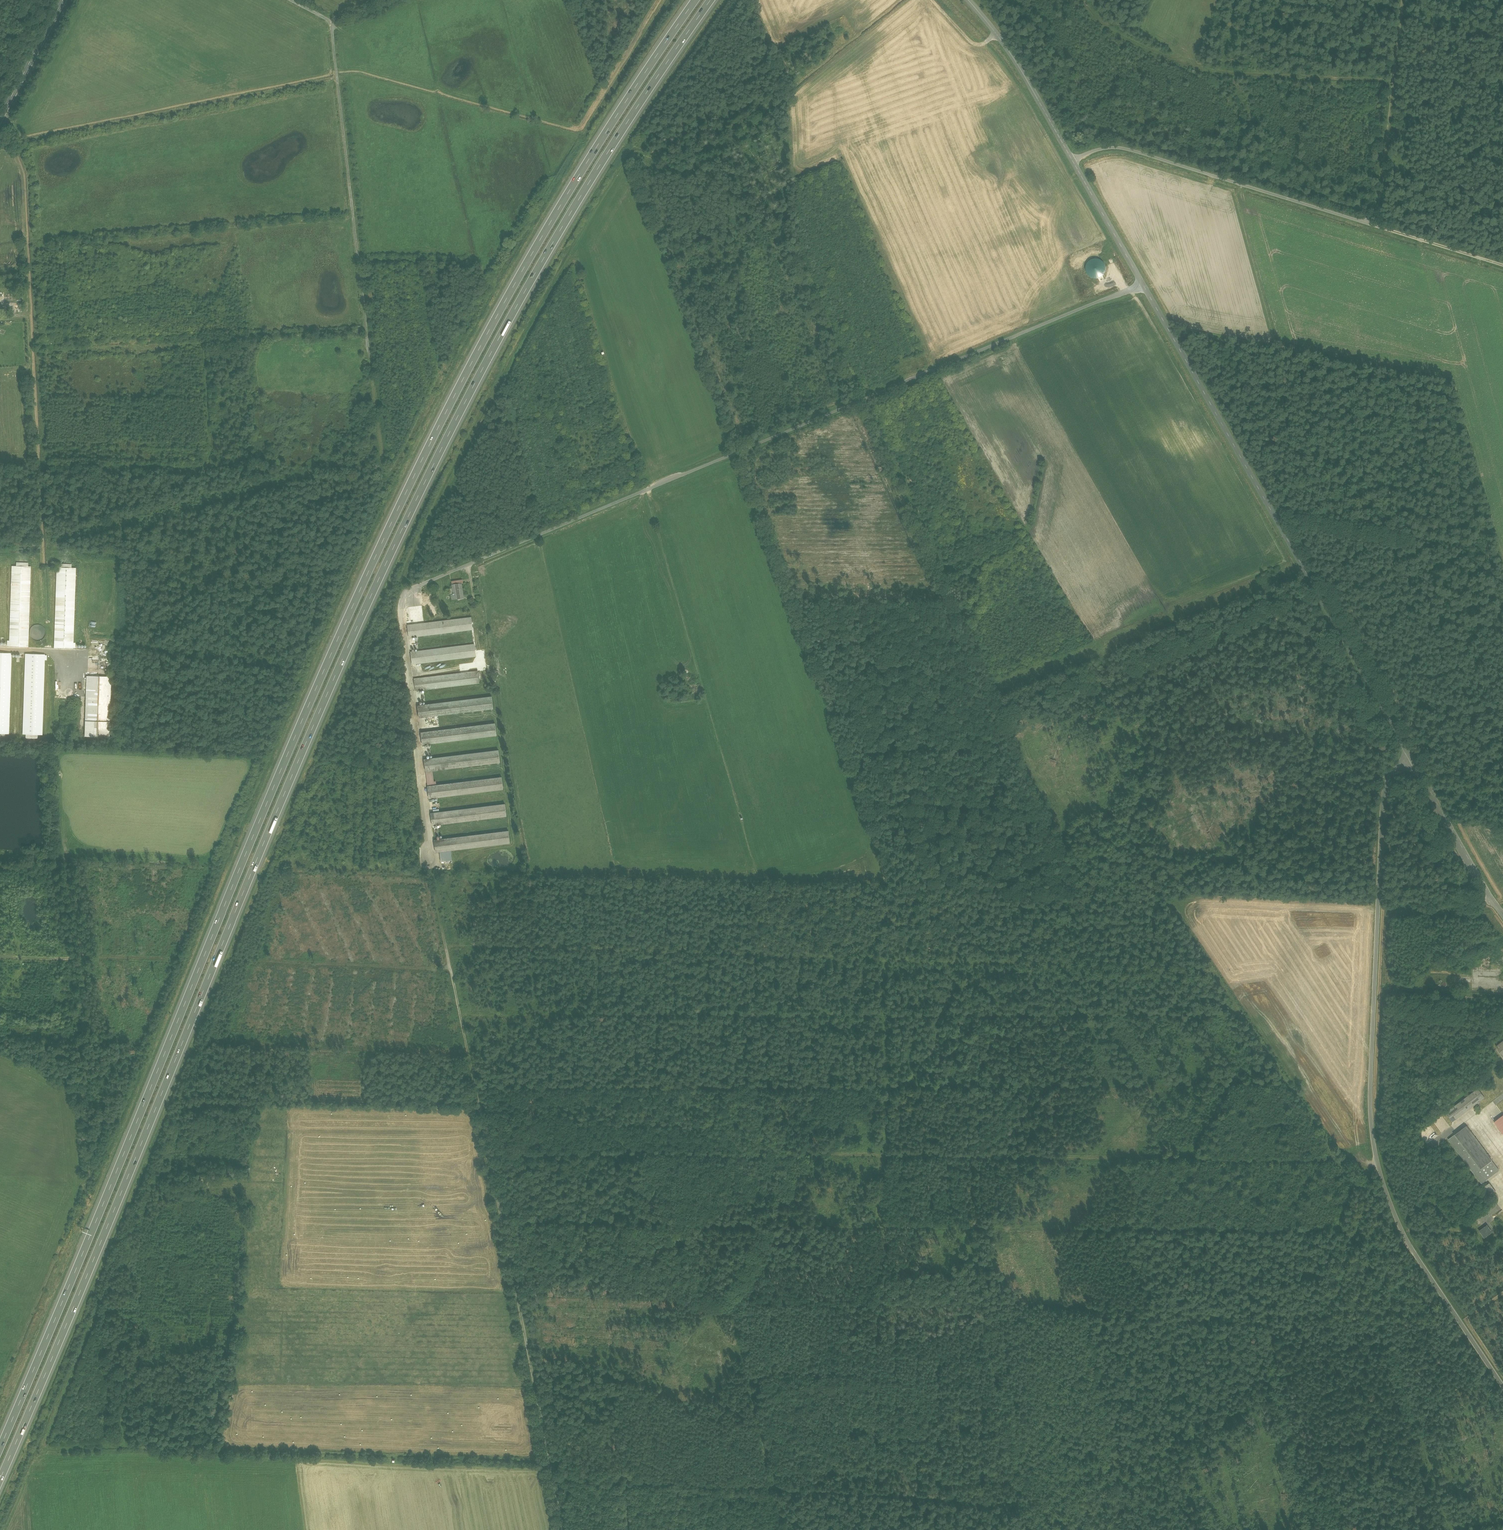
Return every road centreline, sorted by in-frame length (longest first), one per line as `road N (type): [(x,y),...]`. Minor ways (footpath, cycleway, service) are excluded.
road 1 (motorway): [(0,1477),(381,577),(524,295),(711,0)]
road 2 (motorway): [(695,0),(513,288),(366,577),(0,1446)]
road 3 (track): [(1377,1159),(872,1150),(489,1155)]
road 4 (unclassified): [(1142,283),(408,598)]
road 5 (unclassified): [(1411,758),(1387,783),(1383,806),(1372,1129),(1400,1228),(1502,1389)]
road 6 (unclassified): [(564,1529),(442,926)]
road 7 (unclassified): [(1142,283),(1411,758)]
road 8 (track): [(37,1455),(121,1448),(550,1462)]
road 9 (unclassified): [(1072,161),(1126,150),(1502,265)]
road 10 (unclassified): [(371,364),(334,25)]
road 11 (track): [(0,1038),(78,1031),(70,969),(82,949),(66,845)]
road 12 (track): [(1363,222),(1379,206),(1402,0)]
road 13 (track): [(450,967),(234,962)]
road 14 (track): [(1453,1529),(1385,1327)]
road 15 (unclassified): [(968,0),(1014,58),(1072,161)]
road 16 (unclassified): [(1411,758),(1502,915)]
road 17 (unclassified): [(1072,161),(1142,283)]
road 18 (primary): [(0,119),(63,0)]
road 19 (track): [(386,486),(371,364)]

